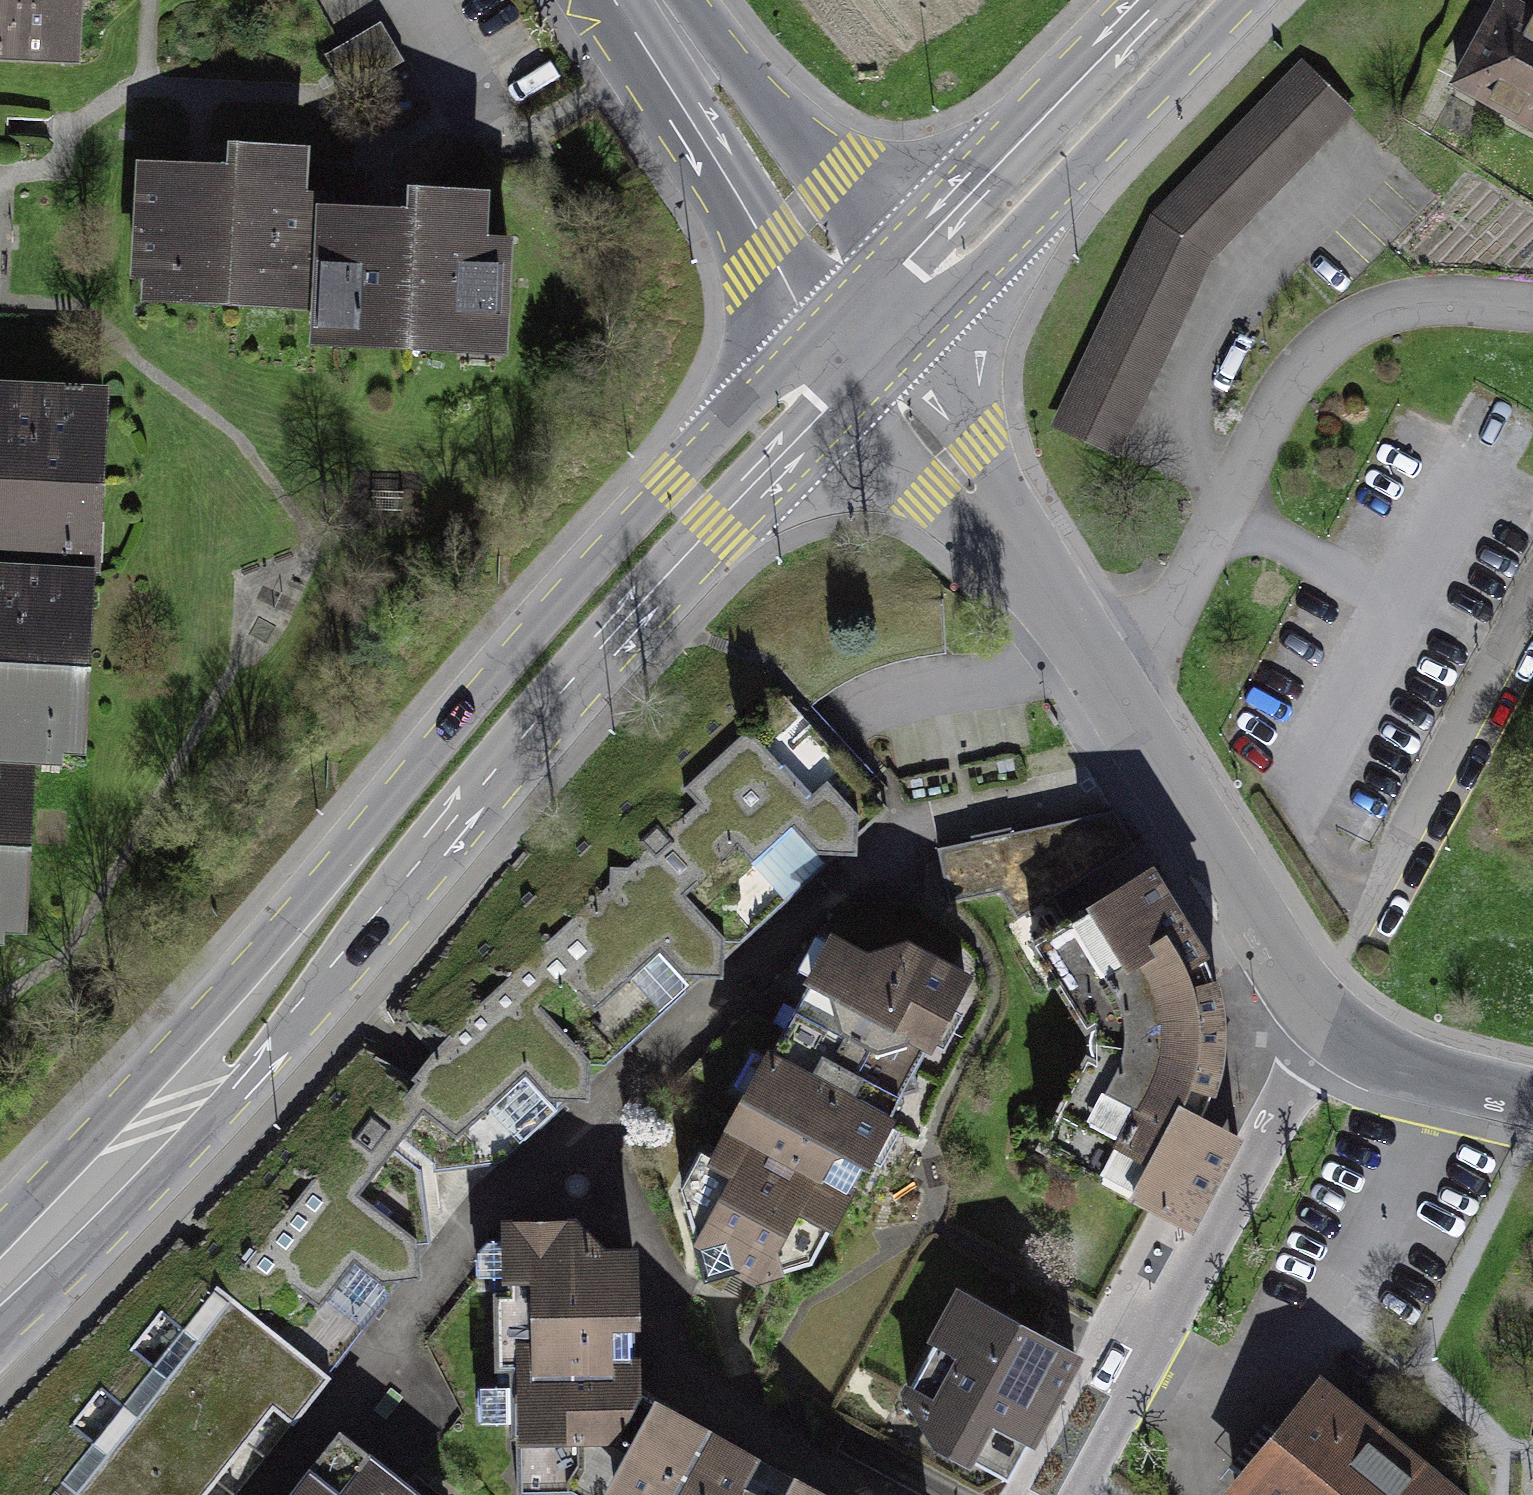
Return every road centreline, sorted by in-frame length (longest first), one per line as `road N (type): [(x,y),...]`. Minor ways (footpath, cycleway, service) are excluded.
road 1 (primary): [(859,337),(765,391),(580,584),(202,1025),(163,1127)]
road 2 (primary): [(163,1127),(243,1083),(817,438),(859,337)]
road 3 (residential): [(1101,666),(1147,631),(1276,405),(1309,361),(1354,324),(1396,305),(1532,308)]
road 4 (residential): [(1071,1494),(1323,1014)]
road 5 (primary): [(859,337),(1186,0)]
road 6 (residential): [(1323,1014),(1101,666)]
road 7 (residential): [(1101,666),(859,337)]
road 8 (tertiary): [(859,337),(650,0)]
road 9 (residential): [(1532,1099),(1389,1057),(1323,1014)]
road 10 (primary): [(0,1284),(163,1127)]

